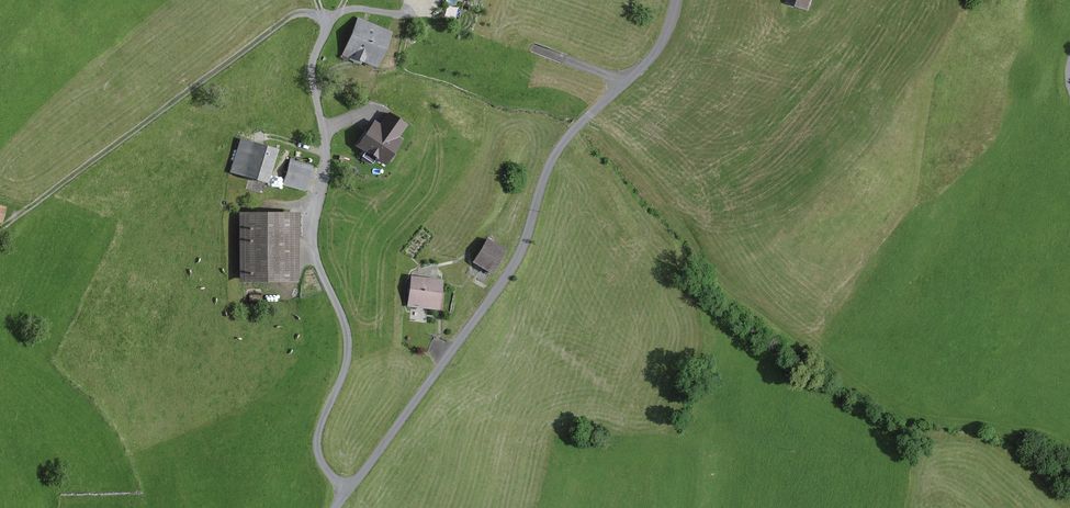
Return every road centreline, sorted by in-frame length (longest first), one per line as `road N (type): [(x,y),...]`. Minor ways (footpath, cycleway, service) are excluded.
road 1 (unclassified): [(336,507),(507,276),(559,146),(660,46),(676,0)]
road 2 (track): [(347,493),(322,465),(316,442),(348,344),(312,244),(326,154),(311,71)]
road 3 (track): [(332,16),(293,15),(30,207)]

